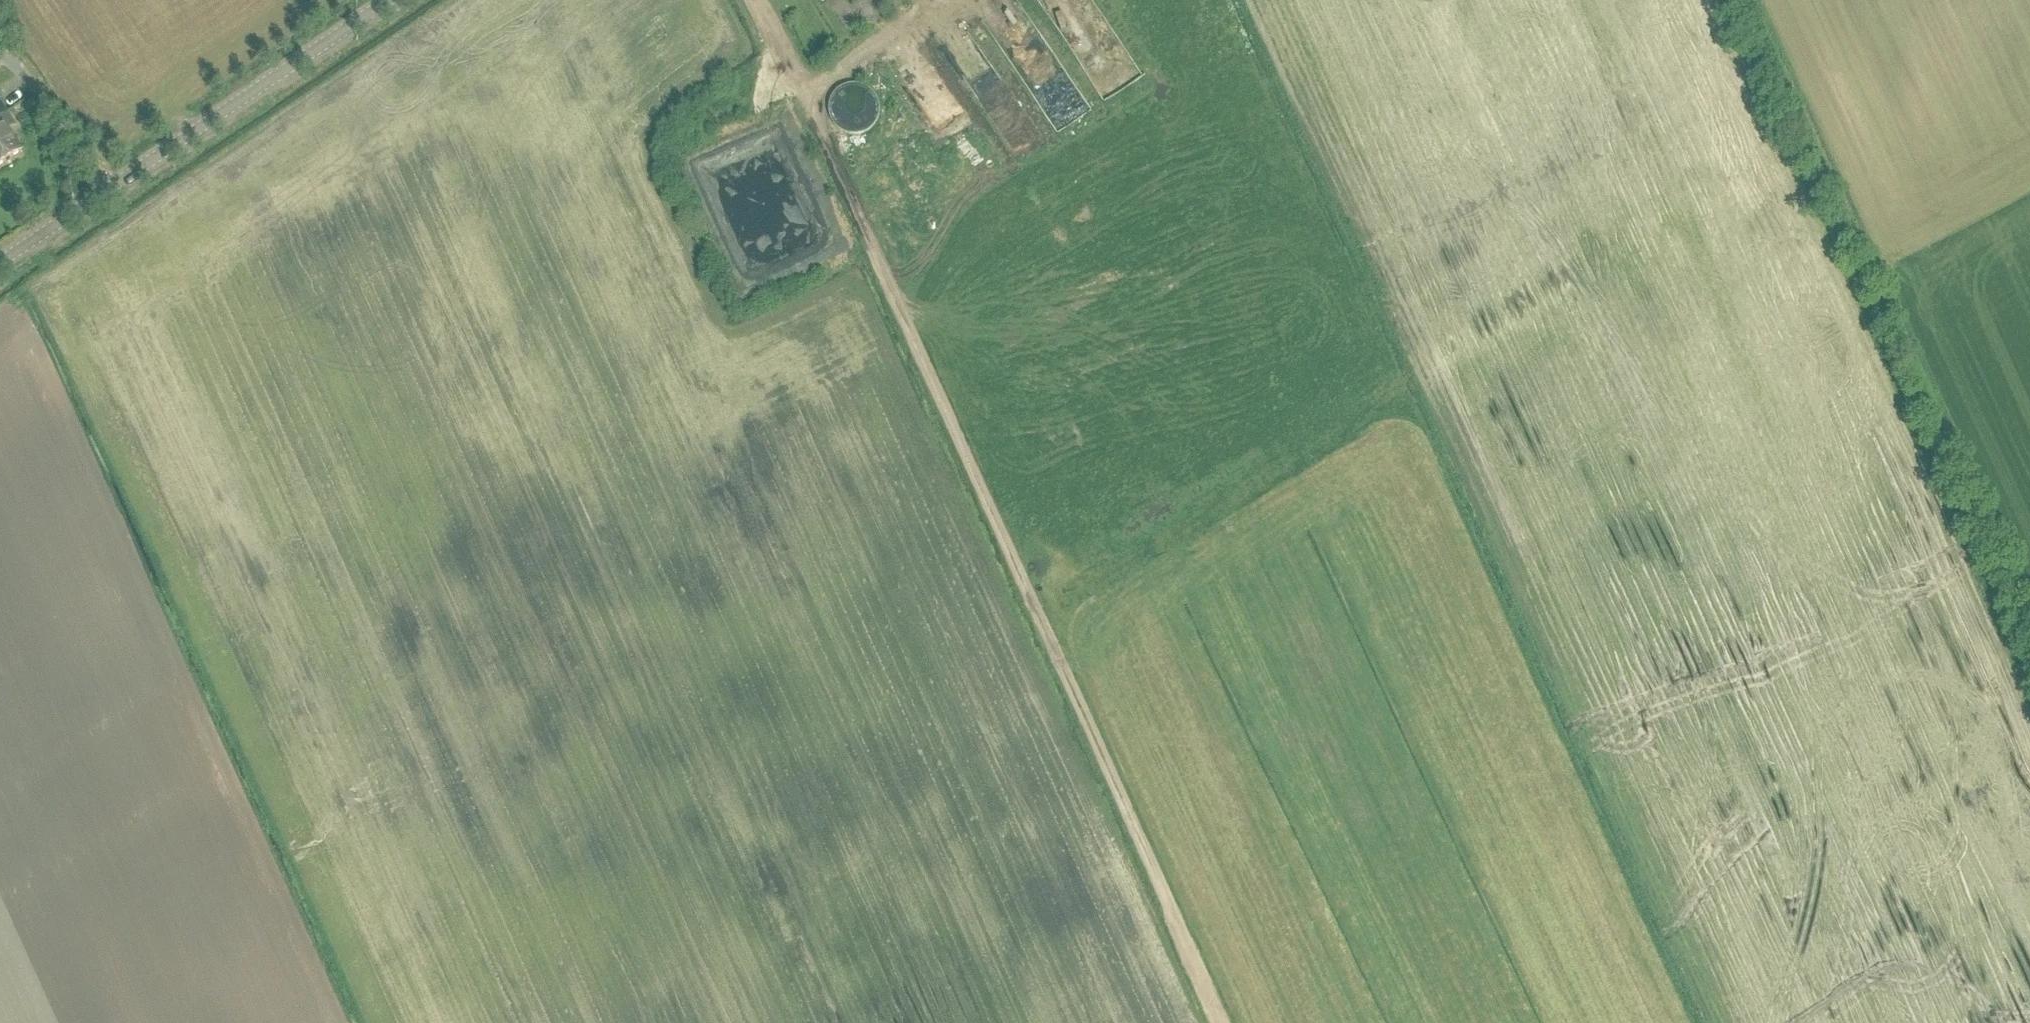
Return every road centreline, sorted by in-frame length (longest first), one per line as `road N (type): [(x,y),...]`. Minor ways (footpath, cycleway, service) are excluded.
road 1 (track): [(739,0),(1219,1022)]
road 2 (track): [(1033,619),(1639,231)]
road 3 (tertiary): [(0,274),(402,0)]

